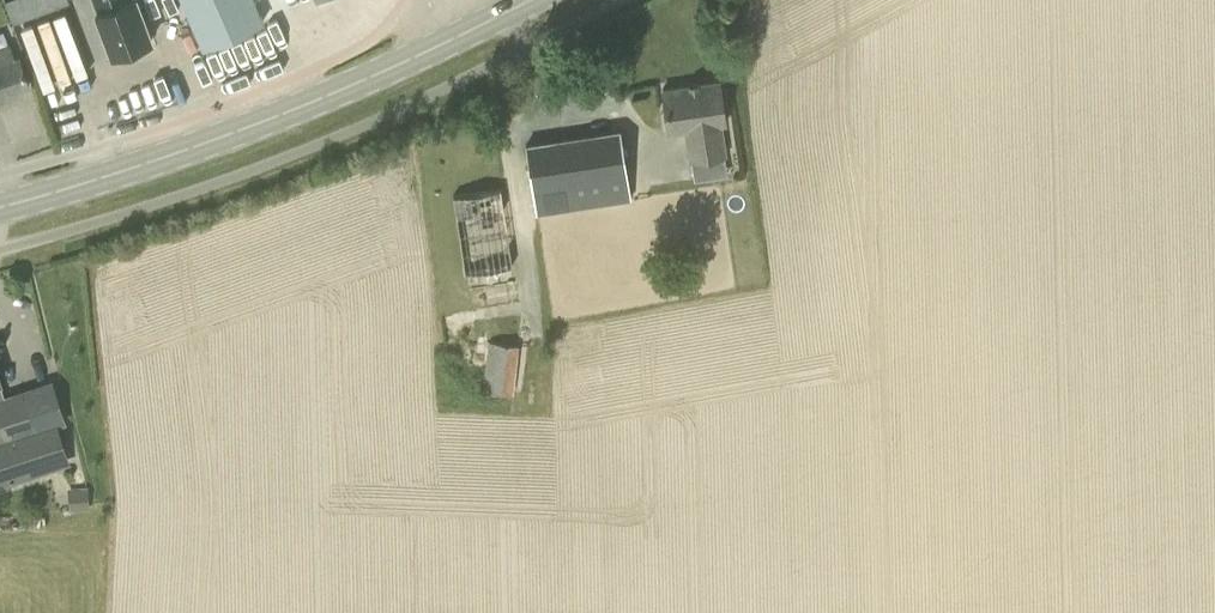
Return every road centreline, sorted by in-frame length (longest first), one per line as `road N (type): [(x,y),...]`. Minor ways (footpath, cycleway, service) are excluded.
road 1 (secondary): [(0,209),(217,145),(534,0)]

